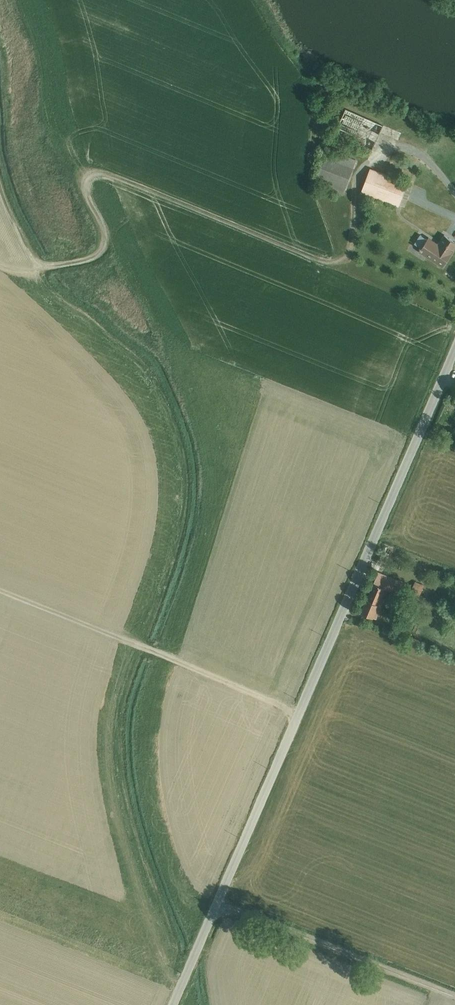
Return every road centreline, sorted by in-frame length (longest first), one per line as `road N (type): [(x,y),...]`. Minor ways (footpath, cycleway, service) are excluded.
road 1 (track): [(188,971),(131,829),(114,724),(121,682),(181,522),(175,442),(145,376),(45,289),(0,180)]
road 2 (unclassified): [(174,1004),(454,350)]
road 3 (track): [(369,166),(354,193),(348,251),(334,263),(93,170),(81,186),(100,232),(98,249),(82,261),(40,265)]
road 4 (track): [(298,715),(0,590)]

